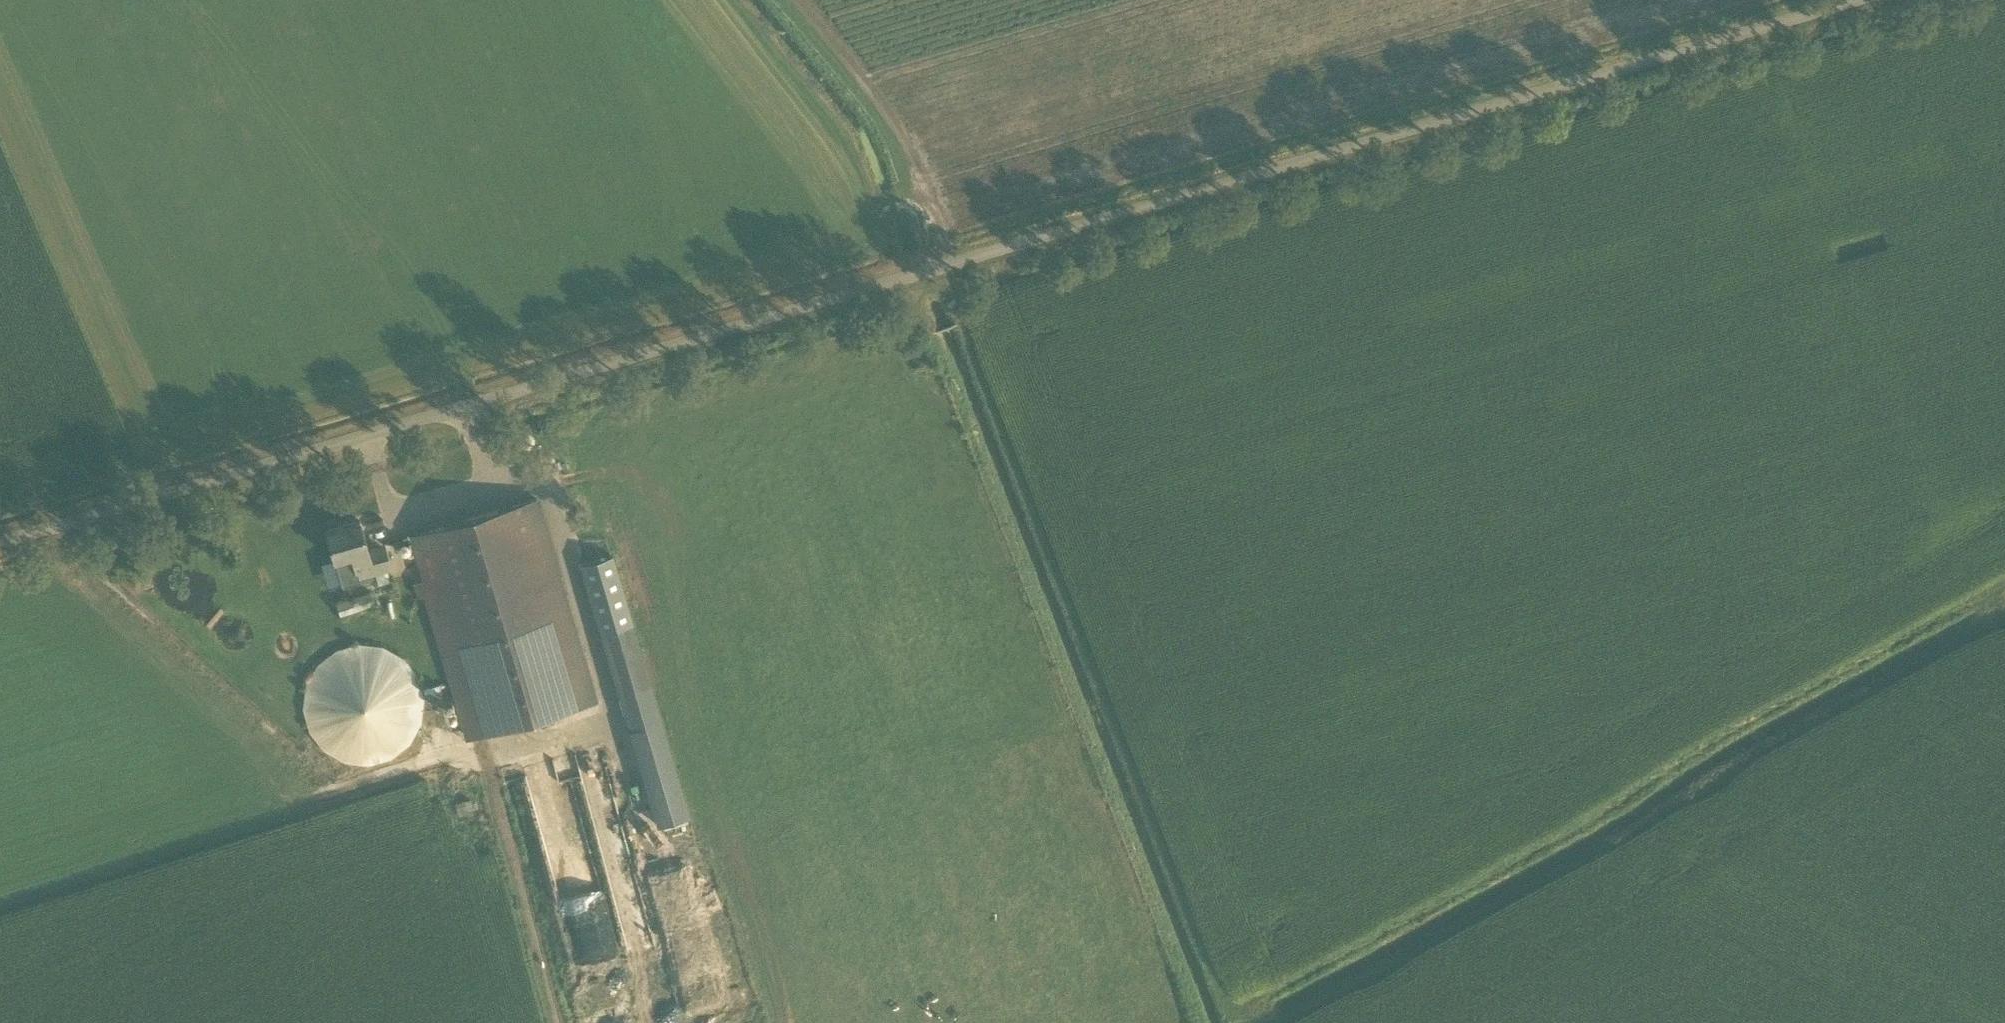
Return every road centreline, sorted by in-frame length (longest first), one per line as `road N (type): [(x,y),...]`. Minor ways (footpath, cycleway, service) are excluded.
road 1 (unclassified): [(0,535),(1863,0)]

